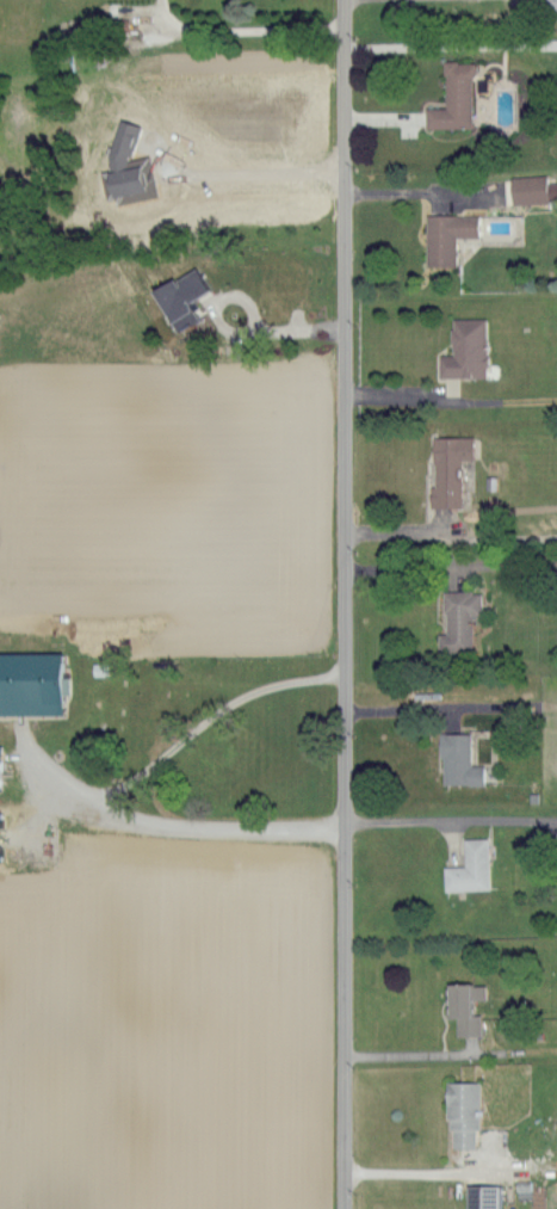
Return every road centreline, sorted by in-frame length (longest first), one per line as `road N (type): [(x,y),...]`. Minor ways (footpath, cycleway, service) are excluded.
road 1 (residential): [(341,0),(339,1208)]

